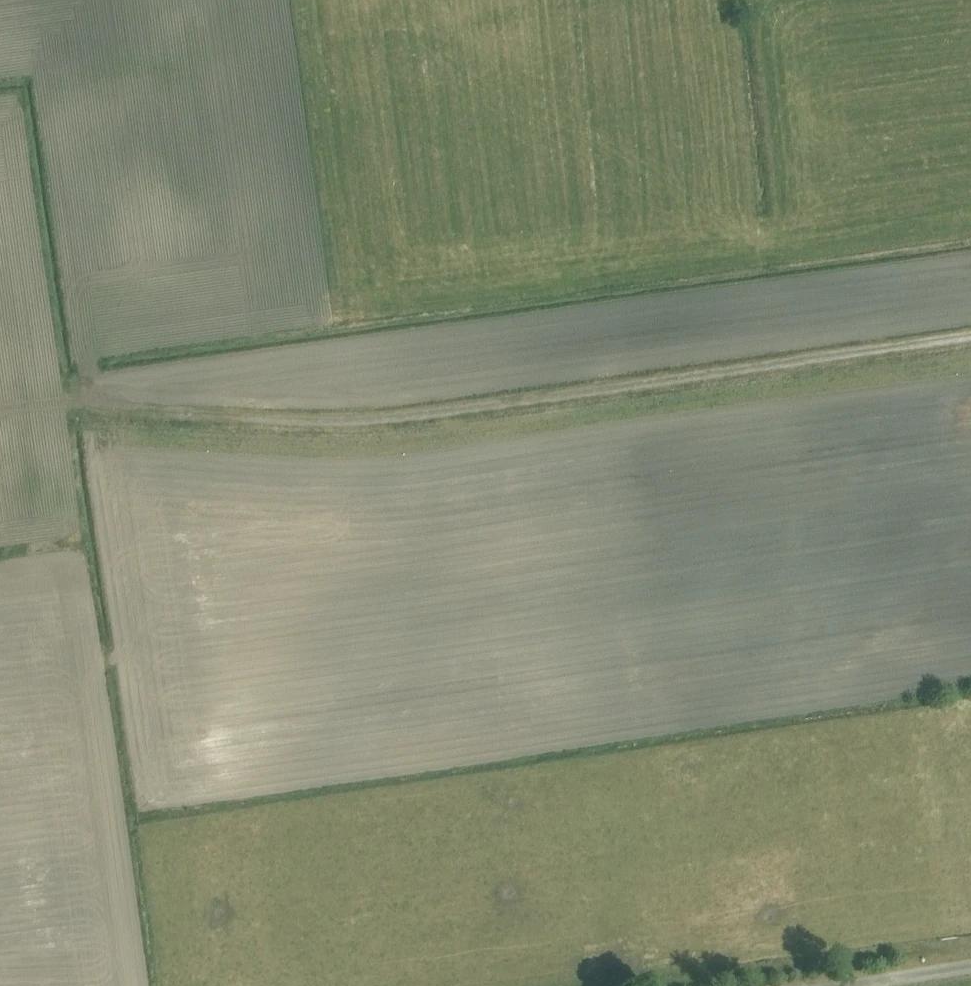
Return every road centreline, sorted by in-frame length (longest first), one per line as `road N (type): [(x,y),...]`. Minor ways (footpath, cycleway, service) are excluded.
road 1 (track): [(970,333),(355,415),(127,416),(92,394),(89,357)]
road 2 (track): [(843,985),(970,966)]

